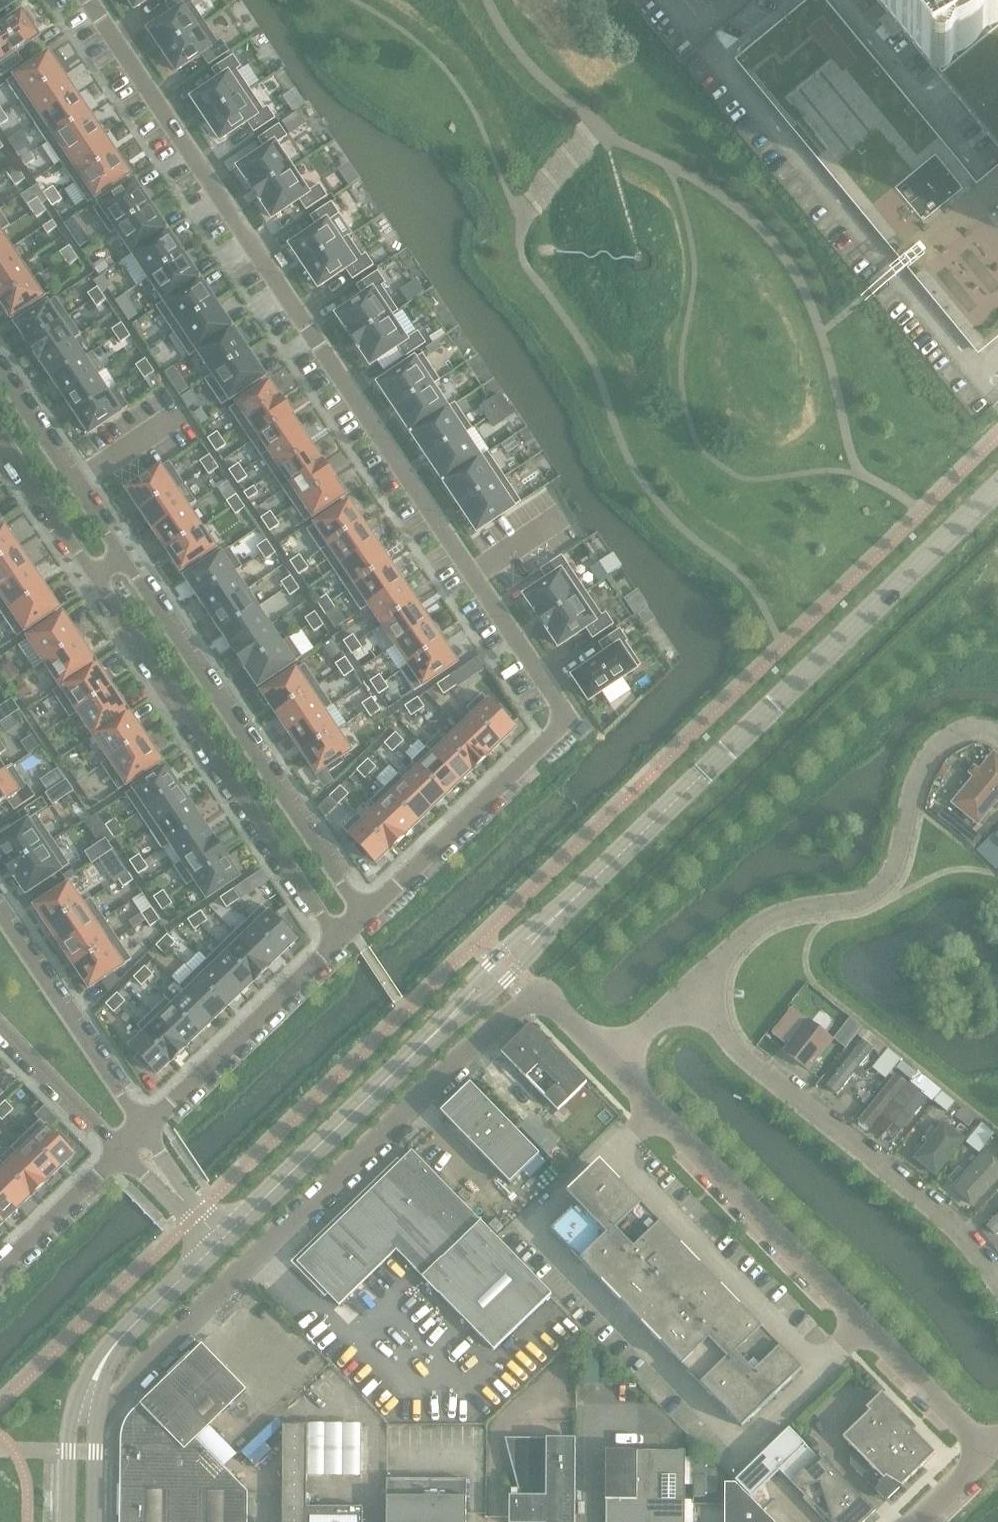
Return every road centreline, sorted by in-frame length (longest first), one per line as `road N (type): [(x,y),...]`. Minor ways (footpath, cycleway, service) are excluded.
road 1 (residential): [(368,916),(570,720),(87,0)]
road 2 (tertiary): [(546,925),(997,488)]
road 3 (residential): [(994,1447),(612,1061)]
road 4 (residential): [(692,991),(750,929),(781,913),(857,901),(878,888),(933,748),(982,724),(997,731)]
road 5 (residential): [(99,578),(341,942)]
road 6 (residential): [(368,916),(124,559)]
road 7 (residential): [(997,1274),(969,1235),(735,1050),(692,991)]
road 8 (tertiary): [(220,1243),(456,1011)]
road 9 (residential): [(145,1132),(341,942)]
road 10 (residential): [(145,1132),(0,915)]
road 11 (tertiary): [(84,1403),(119,1337),(220,1243)]
road 12 (residential): [(0,426),(99,578)]
road 13 (residential): [(0,1027),(122,1153)]
road 14 (residential): [(0,1268),(122,1153)]
road 15 (residential): [(185,410),(73,484)]
road 16 (residential): [(73,484),(0,377)]
road 17 (tertiary): [(456,1011),(487,998),(518,968),(546,925)]
road 18 (tertiary): [(546,925),(502,953),(456,1011)]
road 19 (tertiary): [(84,1403),(72,1424),(68,1521)]
road 20 (tertiary): [(94,1521),(97,1437),(84,1403)]

